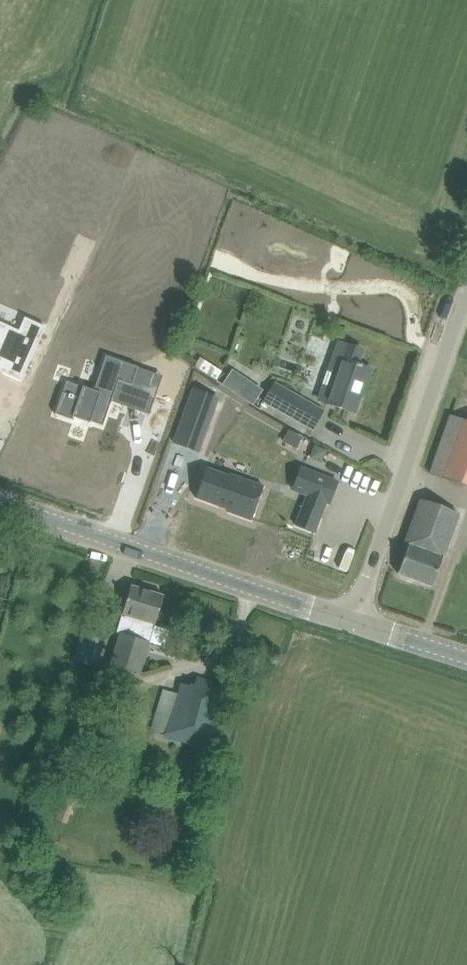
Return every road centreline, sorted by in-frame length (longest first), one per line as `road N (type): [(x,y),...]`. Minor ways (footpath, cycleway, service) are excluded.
road 1 (tertiary): [(352,621),(0,501)]
road 2 (unclassified): [(352,621),(466,291)]
road 3 (tertiary): [(466,657),(352,621)]

